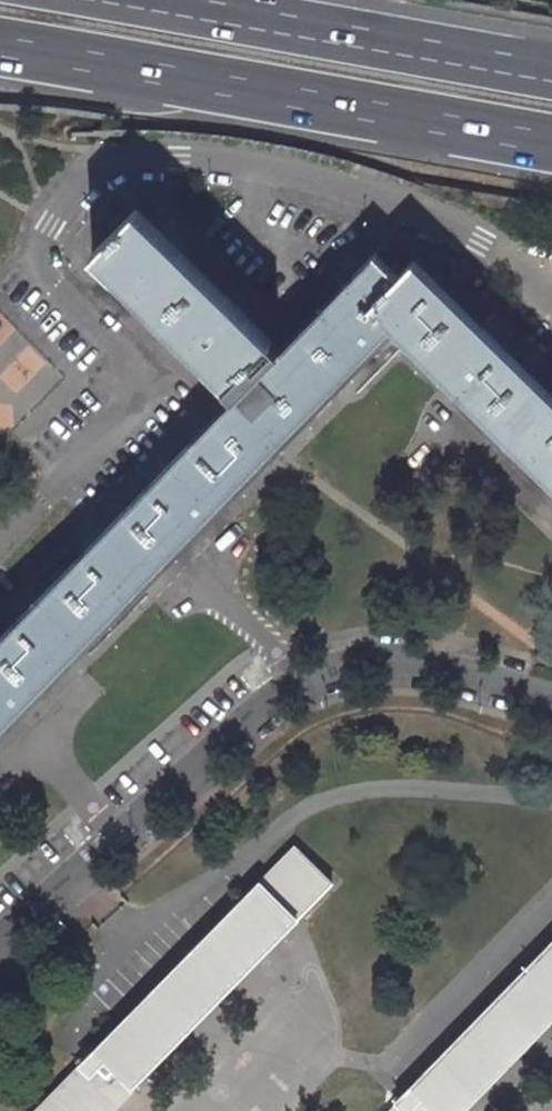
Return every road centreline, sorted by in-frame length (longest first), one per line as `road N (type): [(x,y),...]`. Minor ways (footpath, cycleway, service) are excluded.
road 1 (residential): [(0,539),(121,410),(117,345),(56,285),(43,257),(51,223),(68,200),(113,169),(146,159),(213,159),(396,198),(482,239),(551,300)]
road 2 (residential): [(0,937),(302,678),(390,658),(551,696)]
road 3 (motorway): [(0,49),(551,147)]
road 4 (motorway): [(551,71),(154,0)]

